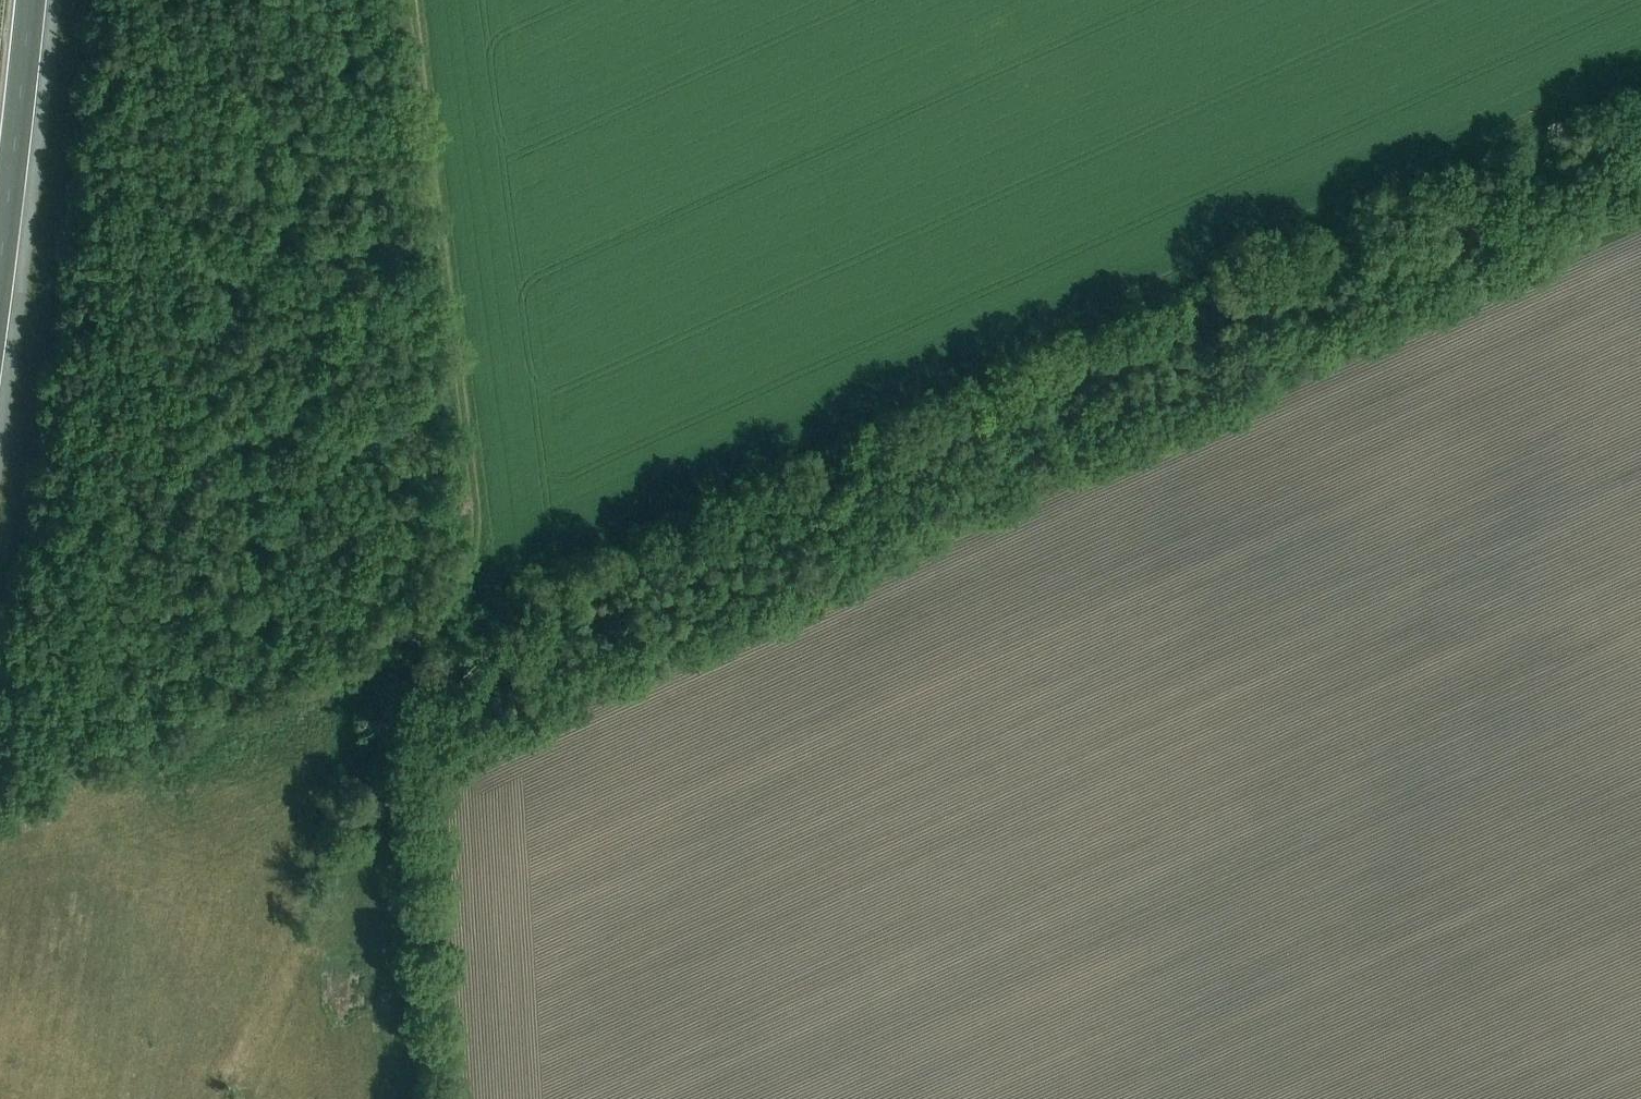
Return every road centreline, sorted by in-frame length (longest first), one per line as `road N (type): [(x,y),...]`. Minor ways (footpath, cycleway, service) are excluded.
road 1 (motorway): [(0,285),(33,0)]

